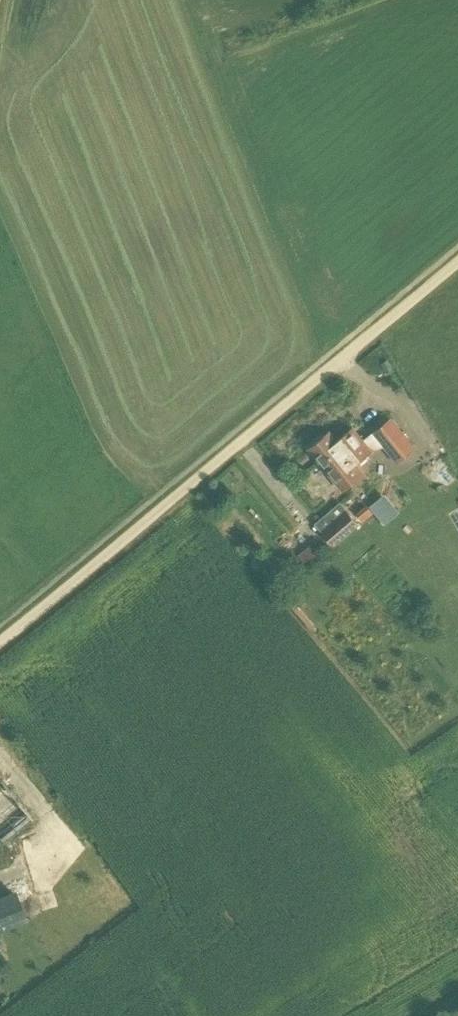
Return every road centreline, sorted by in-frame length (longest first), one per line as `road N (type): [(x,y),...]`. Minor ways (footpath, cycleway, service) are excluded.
road 1 (track): [(0,647),(273,416)]
road 2 (unclassified): [(273,416),(457,258)]

